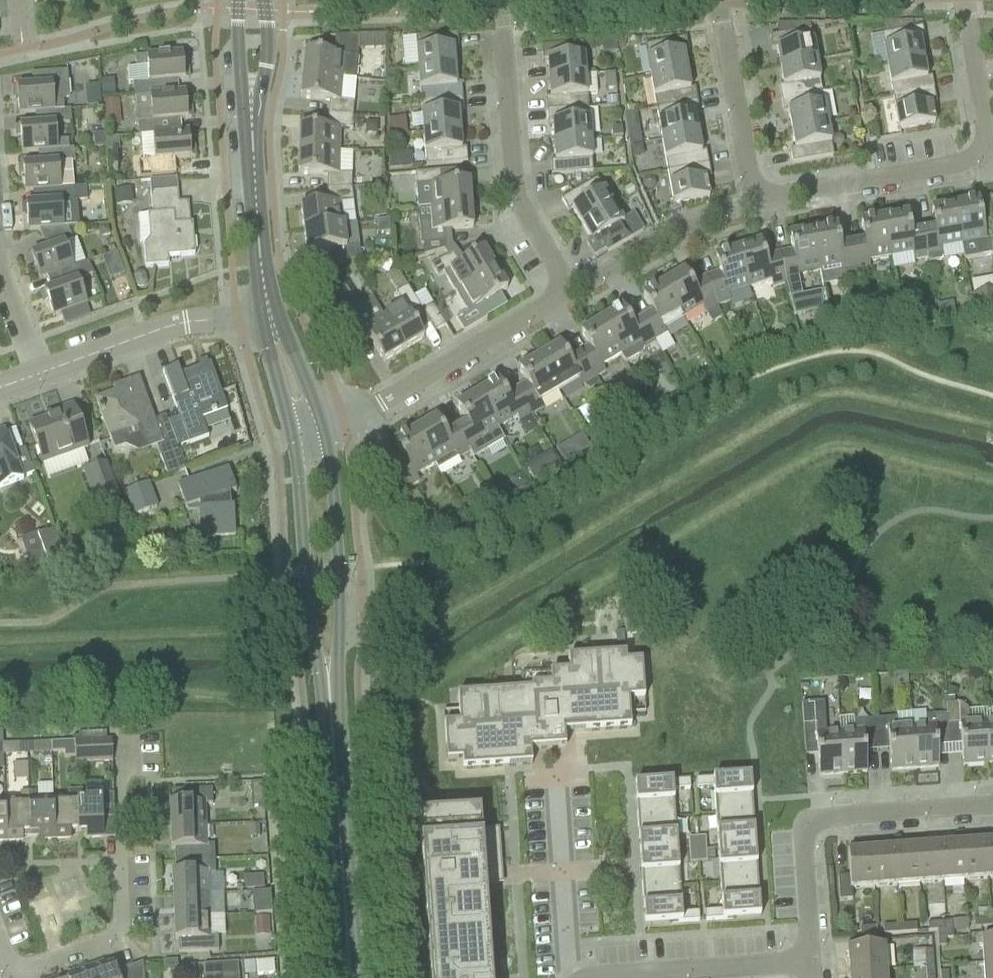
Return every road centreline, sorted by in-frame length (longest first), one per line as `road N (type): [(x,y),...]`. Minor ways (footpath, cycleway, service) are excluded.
road 1 (residential): [(809,962),(802,842),(810,828),(992,806)]
road 2 (residential): [(559,287),(559,267),(517,196),(502,0)]
road 3 (tertiary): [(327,681),(349,977)]
road 4 (tertiary): [(327,681),(336,654),(338,572),(322,430)]
road 5 (tertiary): [(293,441),(310,611),(327,681)]
road 6 (residential): [(40,374),(171,325),(269,311)]
road 7 (residential): [(757,194),(776,199),(982,153)]
road 8 (residential): [(586,977),(809,962)]
road 9 (residential): [(757,194),(742,209),(668,235),(583,286),(559,287)]
road 10 (residential): [(379,407),(551,302),(559,287)]
road 11 (tertiary): [(250,110),(269,311)]
road 12 (residential): [(715,0),(757,194)]
road 13 (residential): [(982,153),(987,134),(959,0)]
road 14 (tertiary): [(269,311),(269,348),(293,441)]
road 15 (tertiary): [(322,430),(269,311)]

